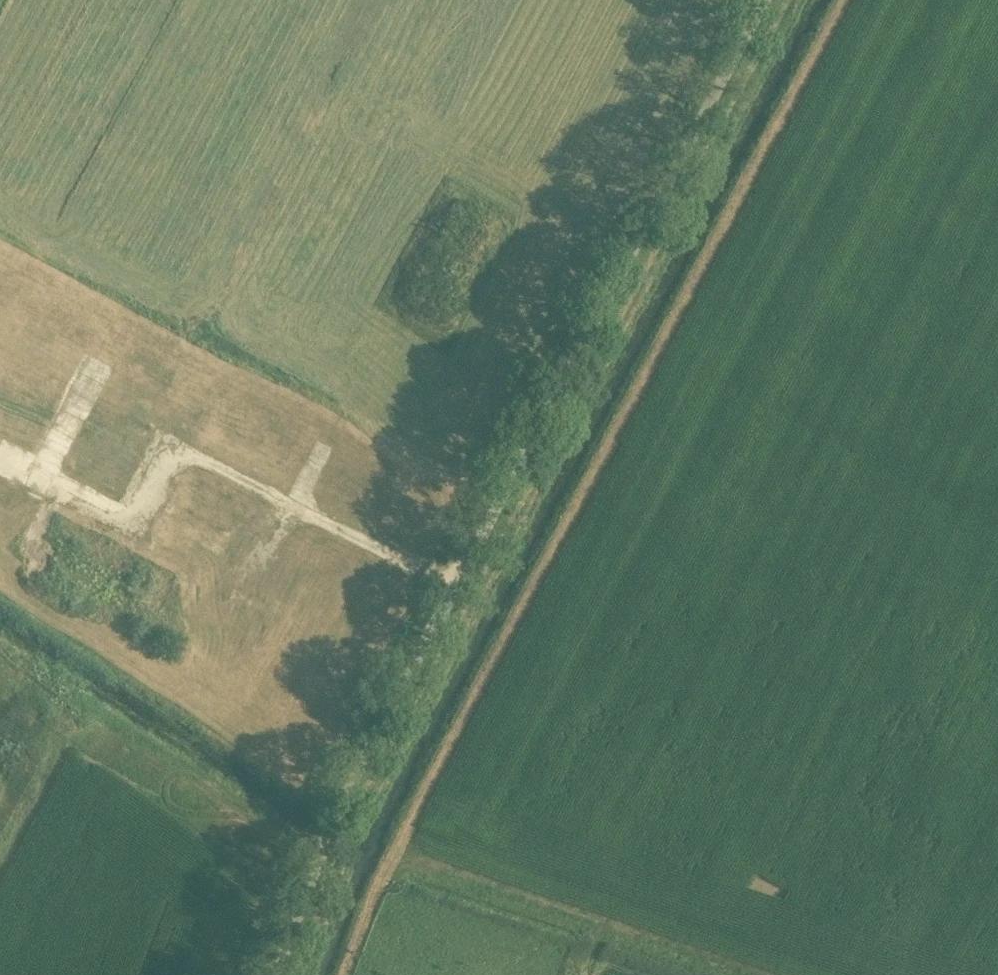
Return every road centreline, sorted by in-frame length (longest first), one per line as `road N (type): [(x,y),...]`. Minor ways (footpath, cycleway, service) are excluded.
road 1 (unclassified): [(277,974),(358,773),(768,0)]
road 2 (motorway): [(0,270),(151,0)]
road 3 (motorway): [(86,0),(13,130)]

